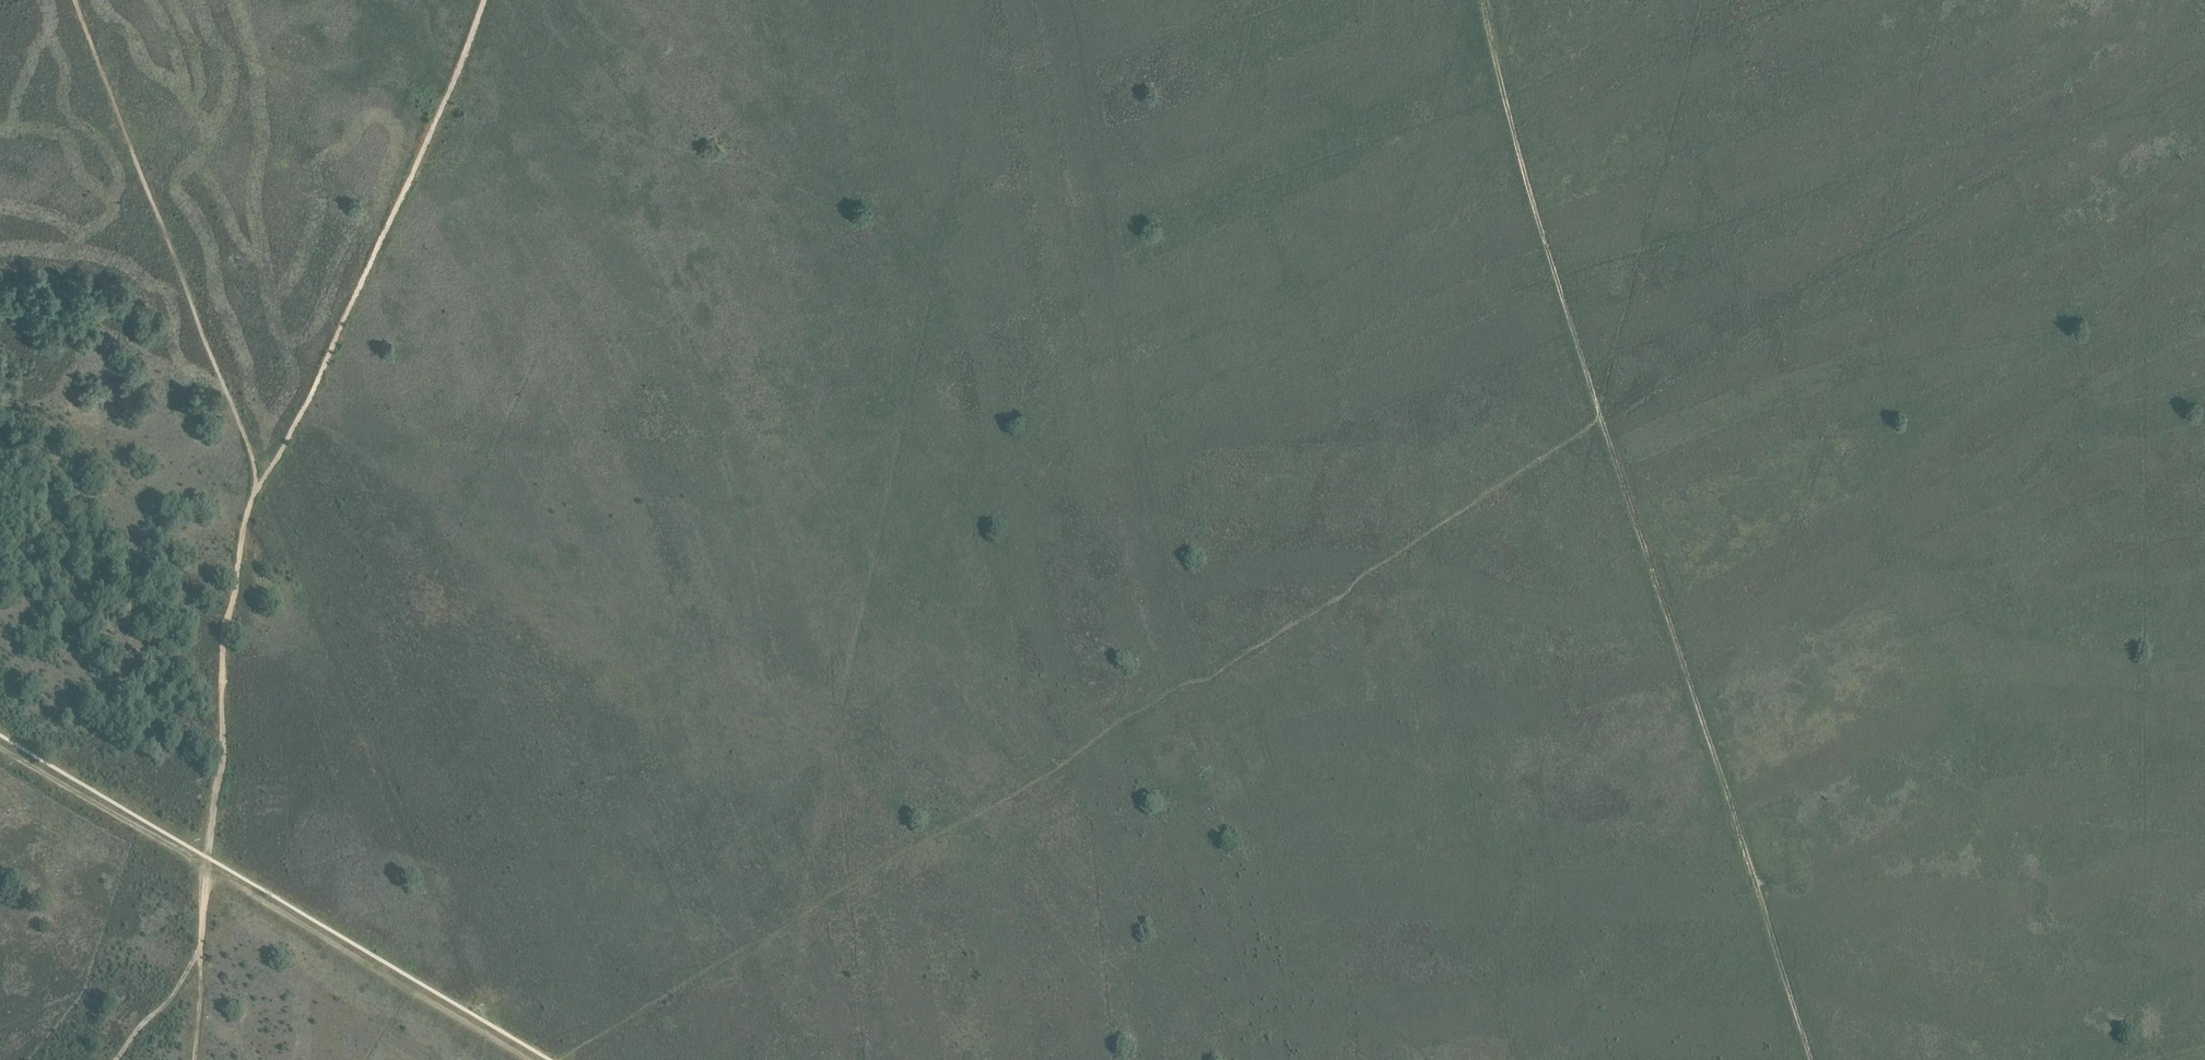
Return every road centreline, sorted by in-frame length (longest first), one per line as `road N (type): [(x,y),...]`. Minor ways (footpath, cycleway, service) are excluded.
road 1 (track): [(1813,1059),(1601,421)]
road 2 (track): [(254,491),(358,292),(478,0)]
road 3 (track): [(75,0),(237,414),(255,465),(254,491)]
road 4 (track): [(1601,421),(1516,145),(1483,0)]
road 5 (track): [(254,491),(224,630),(207,870)]
road 6 (track): [(207,870),(535,1059)]
road 7 (track): [(0,743),(207,870)]

